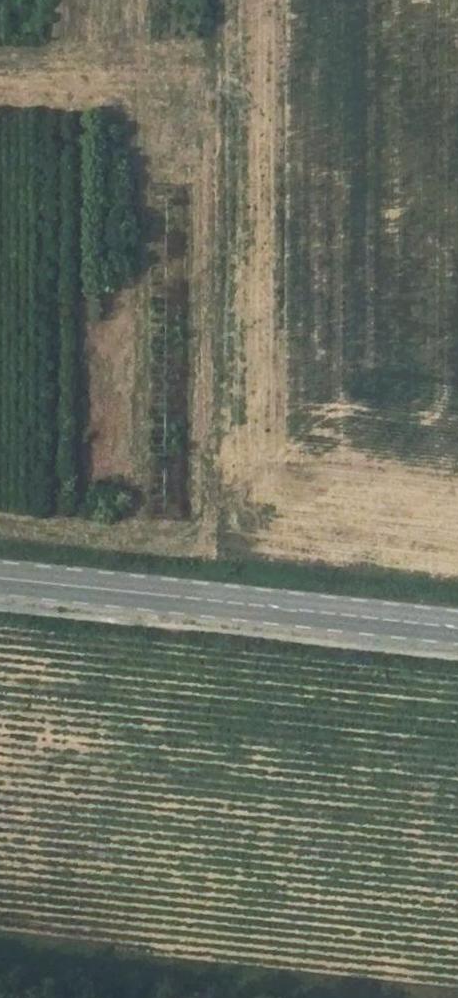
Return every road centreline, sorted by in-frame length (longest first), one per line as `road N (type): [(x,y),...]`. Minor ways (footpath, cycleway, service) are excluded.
road 1 (tertiary): [(0,577),(457,630)]

